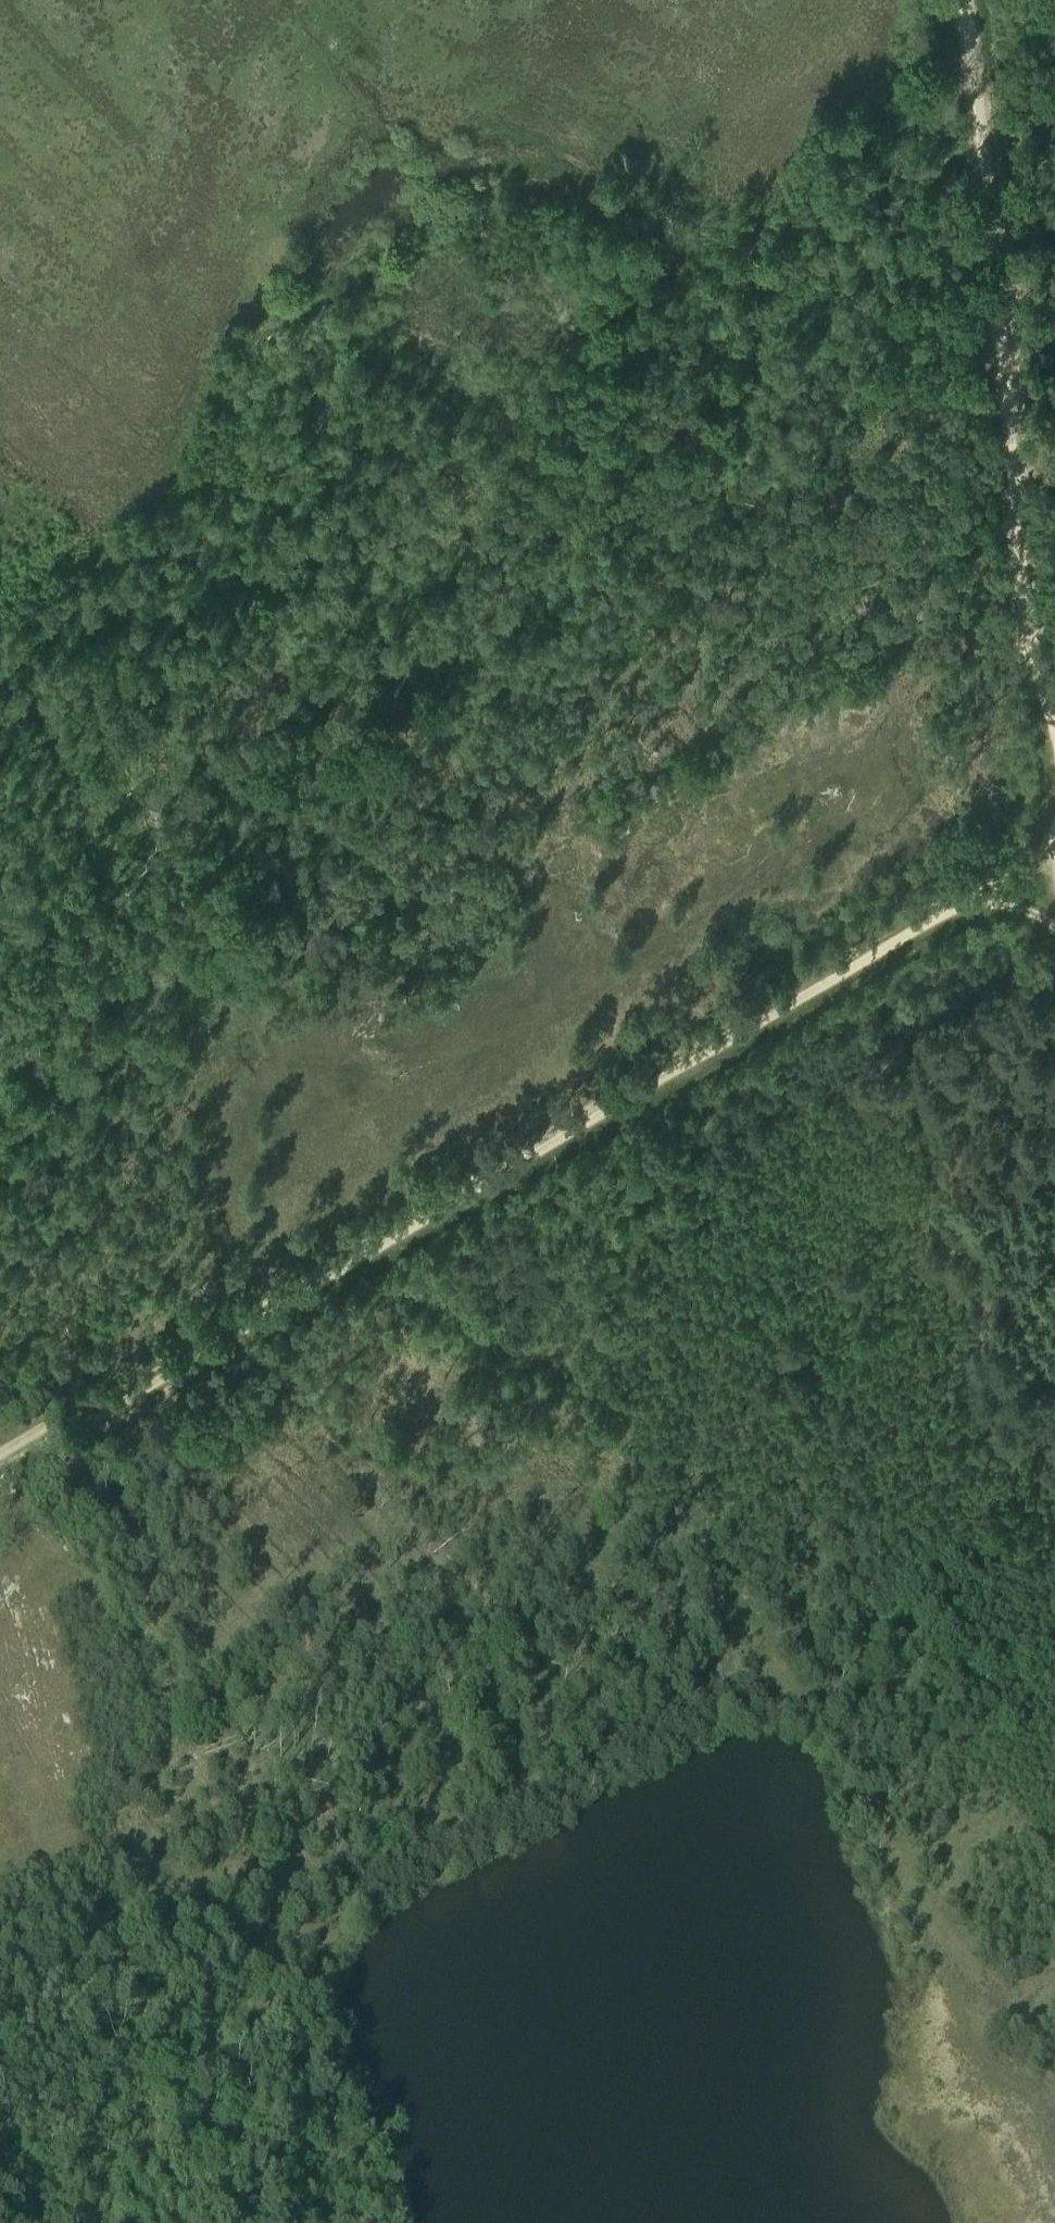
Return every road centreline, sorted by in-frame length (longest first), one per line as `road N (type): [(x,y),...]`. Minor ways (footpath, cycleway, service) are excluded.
road 1 (track): [(0,1464),(1054,837)]
road 2 (track): [(1054,689),(1034,591),(1004,242),(963,0)]

